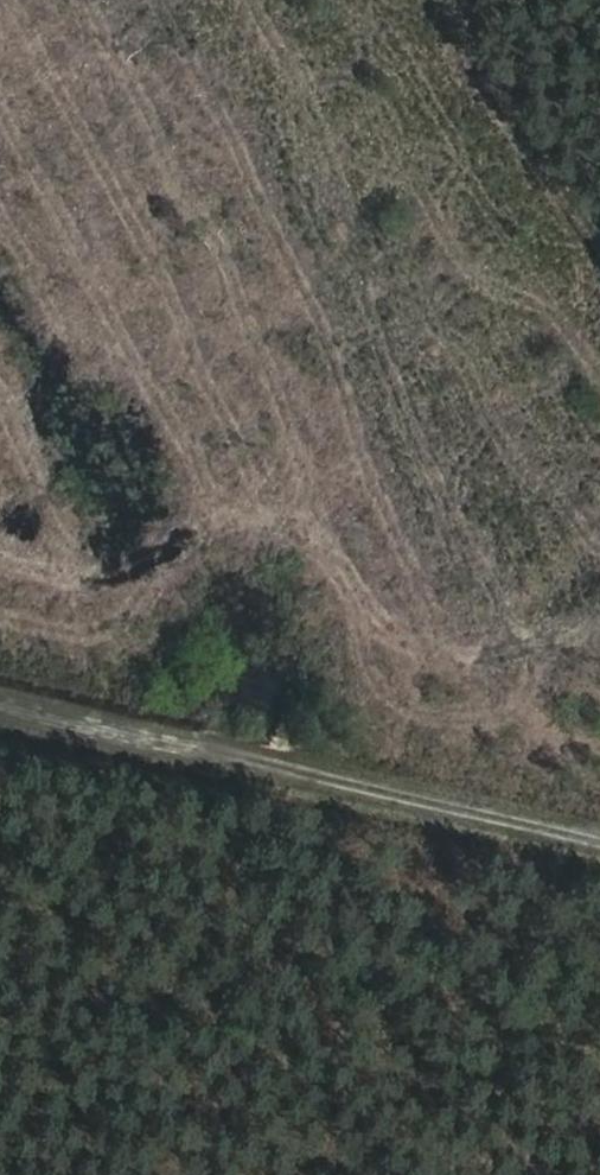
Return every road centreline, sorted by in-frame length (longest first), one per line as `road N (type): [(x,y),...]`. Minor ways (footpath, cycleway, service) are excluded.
road 1 (track): [(0,765),(599,891)]

